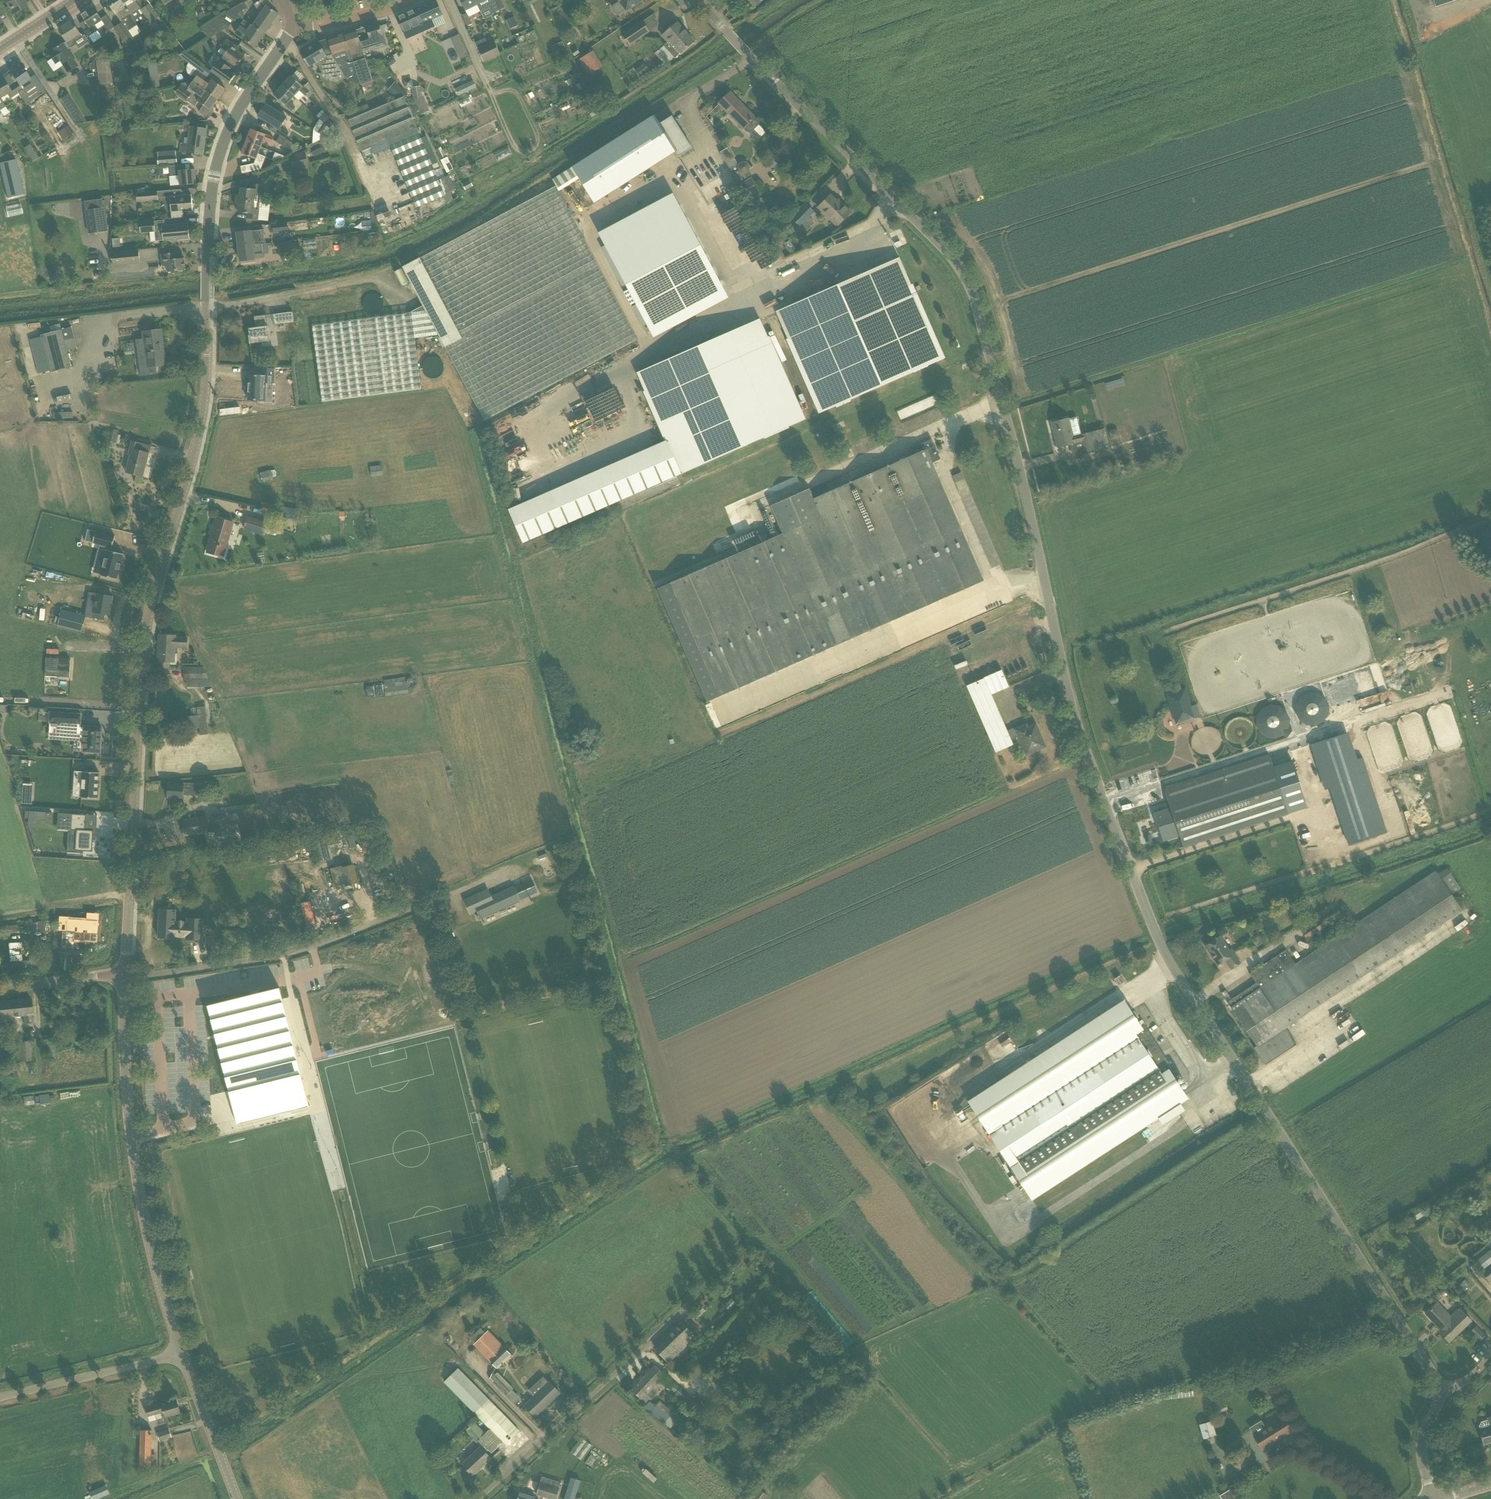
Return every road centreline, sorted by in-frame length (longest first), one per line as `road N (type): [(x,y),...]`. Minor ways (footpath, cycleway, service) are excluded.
road 1 (unclassified): [(1442,1392),(1155,936),(1077,728),(974,292),(952,257),(698,0)]
road 2 (tertiary): [(126,976),(141,674),(201,426),(217,168),(237,110),(296,27)]
road 3 (tertiary): [(180,1359),(161,1308),(140,1184),(126,976)]
road 4 (unclassified): [(479,1498),(753,1249)]
road 5 (unclassified): [(0,1400),(180,1359)]
road 6 (tertiary): [(236,1498),(180,1359)]
road 7 (unclassified): [(126,976),(0,992)]
road 8 (track): [(5,915),(130,897)]

